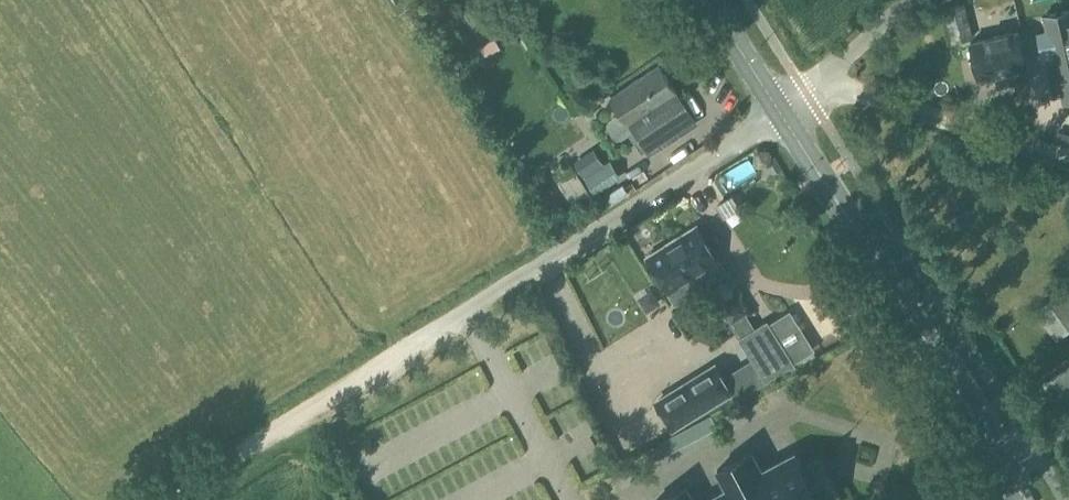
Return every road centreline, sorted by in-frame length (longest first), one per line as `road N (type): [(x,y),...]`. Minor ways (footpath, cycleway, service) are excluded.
road 1 (primary): [(1024,499),(783,115)]
road 2 (unclassified): [(783,115),(444,326)]
road 3 (track): [(444,326),(177,499)]
road 4 (track): [(1068,156),(822,79)]
road 5 (unclassified): [(910,0),(783,115)]
road 6 (primary): [(783,115),(709,0)]

